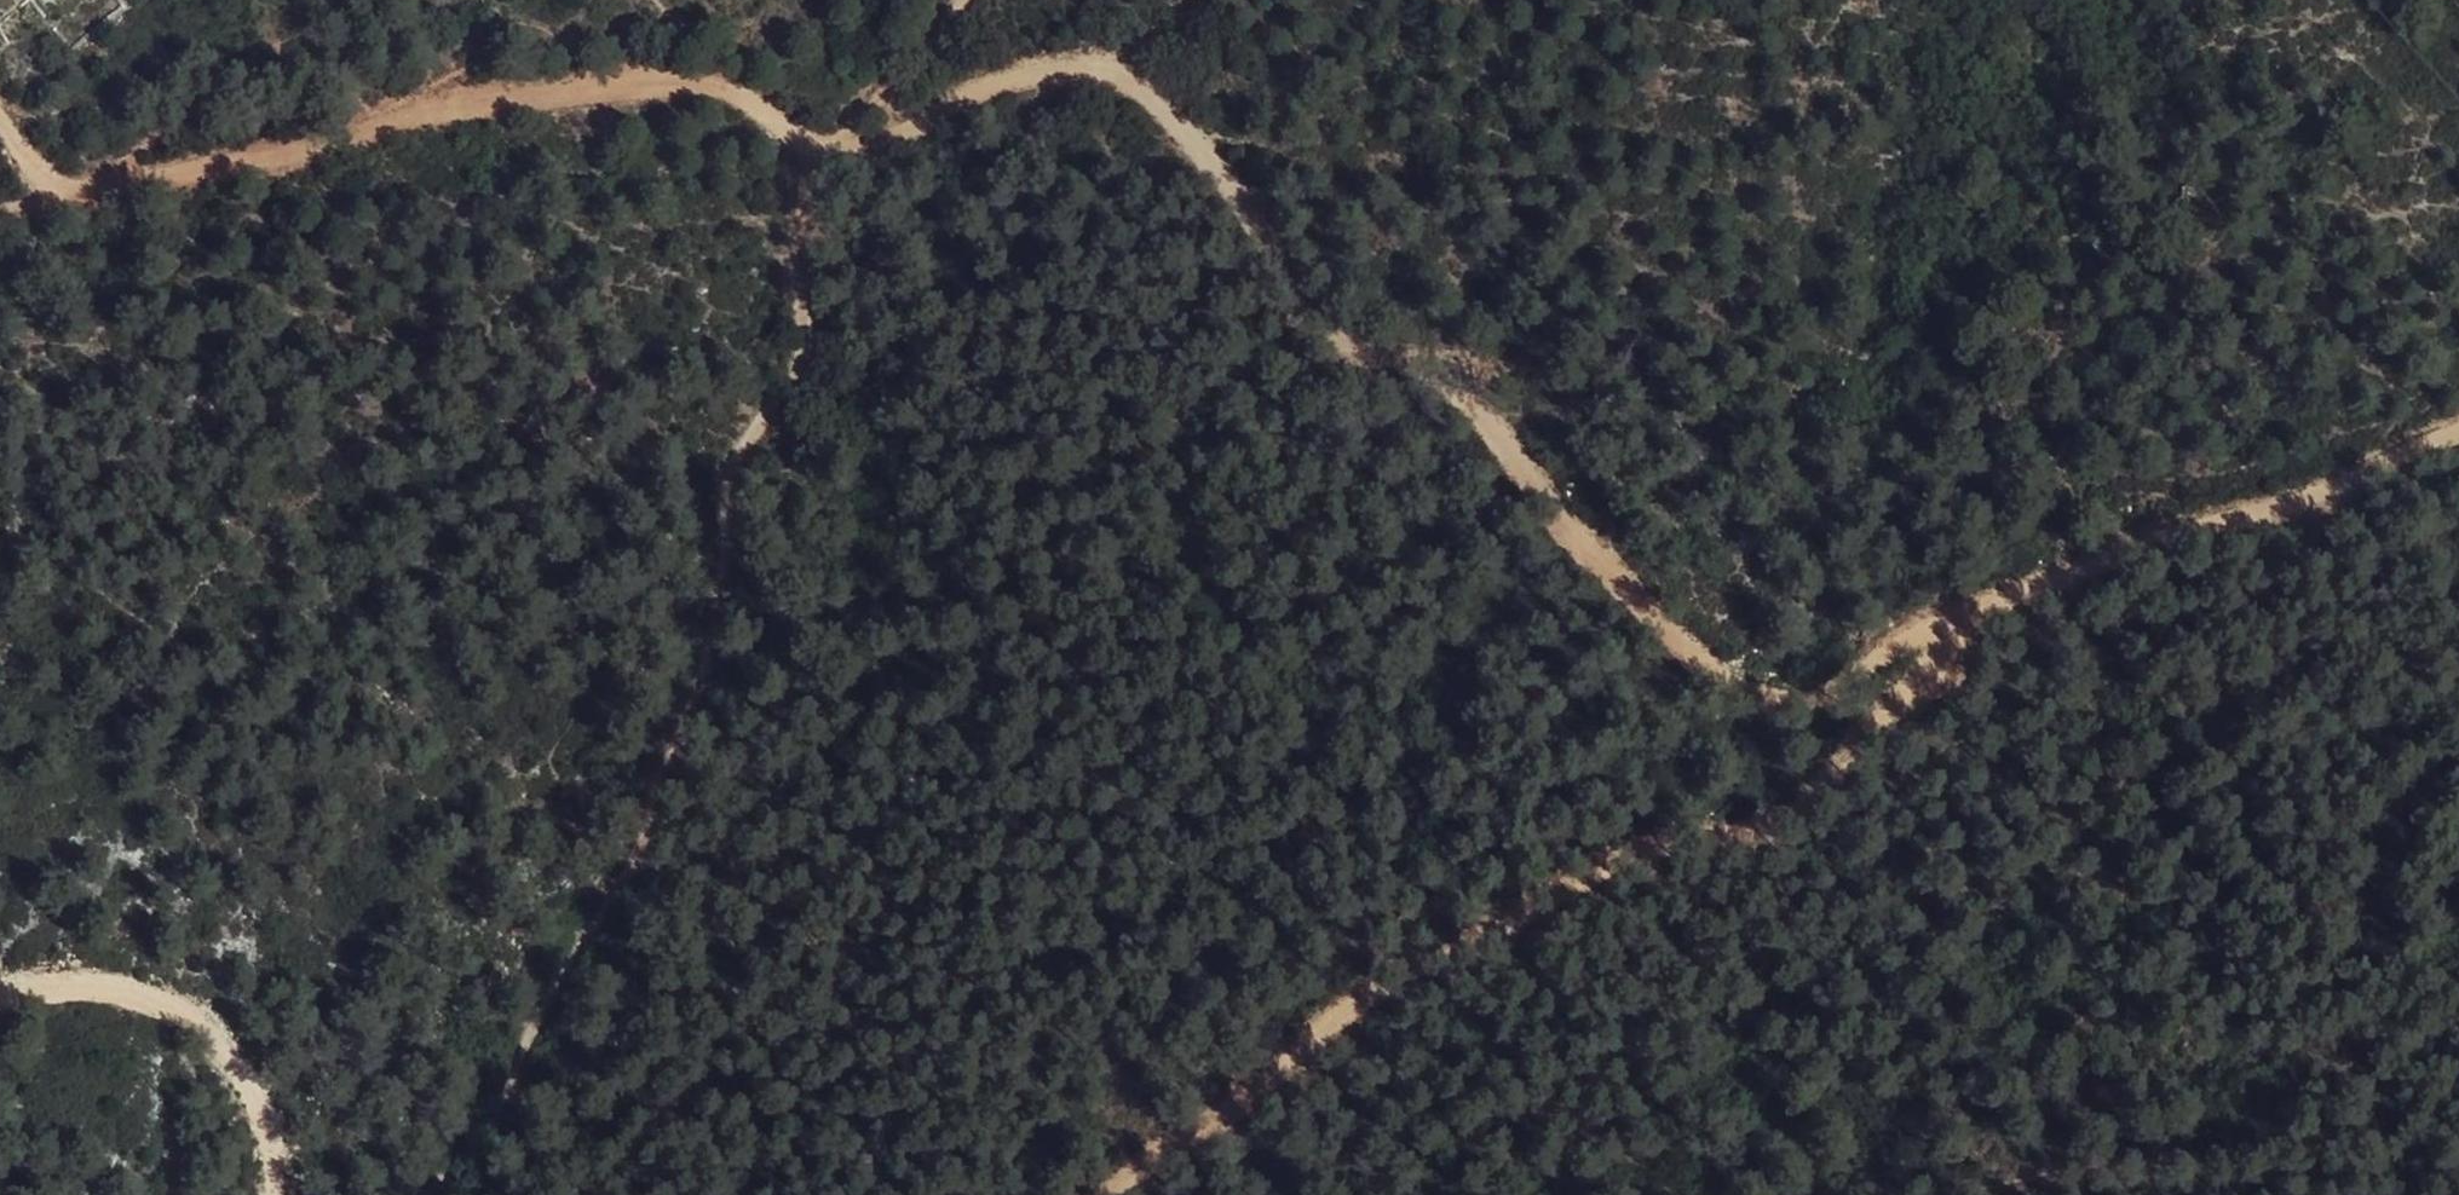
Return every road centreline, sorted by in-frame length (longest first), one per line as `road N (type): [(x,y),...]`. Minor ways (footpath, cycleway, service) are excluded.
road 1 (track): [(0,112),(72,204),(407,116),(694,86),(763,109),(813,160),(847,173),(935,127),(1106,73),(1181,115),(1276,256),(1335,321),(1473,407),(1686,636),(1781,698),(1955,633)]
road 2 (track): [(1123,1194),(1284,1071),(1508,923),(1688,842),(1791,826),(1944,675),(1955,633)]
road 3 (track): [(1955,633),(2134,556),(2458,440)]
road 4 (track): [(0,1003),(97,996),(176,1015),(262,1118),(284,1168),(279,1194)]
road 5 (track): [(979,0),(901,94),(824,164)]

